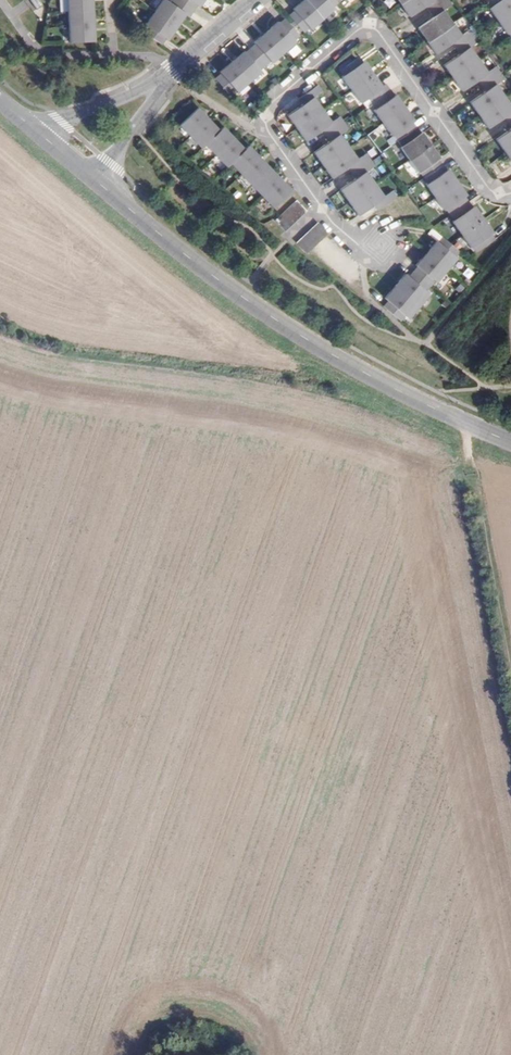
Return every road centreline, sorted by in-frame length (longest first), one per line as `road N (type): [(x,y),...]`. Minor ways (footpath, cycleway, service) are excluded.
road 1 (residential): [(383,245),(359,240),(330,220),(268,122),(271,105),(361,31),(380,33),(493,193),(510,195)]
road 2 (unclassified): [(96,180),(268,314),(395,390),(510,442)]
road 3 (track): [(510,667),(464,424)]
road 4 (unclassified): [(168,76),(60,127),(33,128)]
road 5 (unclassified): [(96,180),(168,76)]

